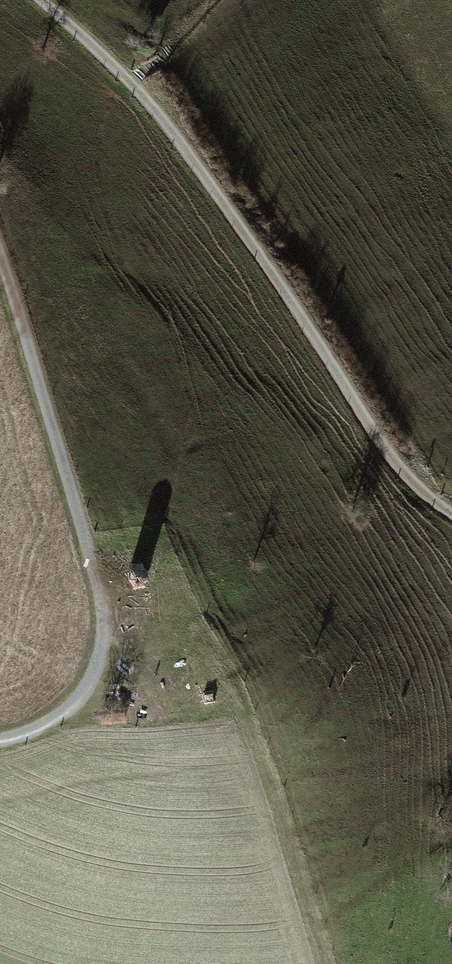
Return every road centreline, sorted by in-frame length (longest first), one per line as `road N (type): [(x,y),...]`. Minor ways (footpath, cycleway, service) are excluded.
road 1 (track): [(451,515),(384,442),(139,90),(42,0)]
road 2 (track): [(0,764),(61,741),(96,702),(114,655),(0,286)]

